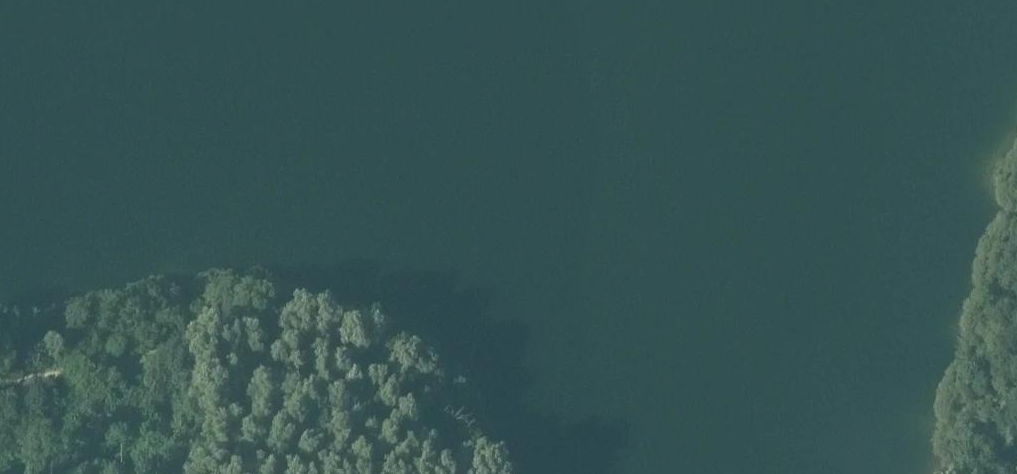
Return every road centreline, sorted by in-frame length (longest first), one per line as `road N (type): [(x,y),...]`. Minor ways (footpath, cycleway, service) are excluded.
road 1 (track): [(0,382),(115,365),(184,344),(301,356),(379,390),(417,430),(441,473)]

